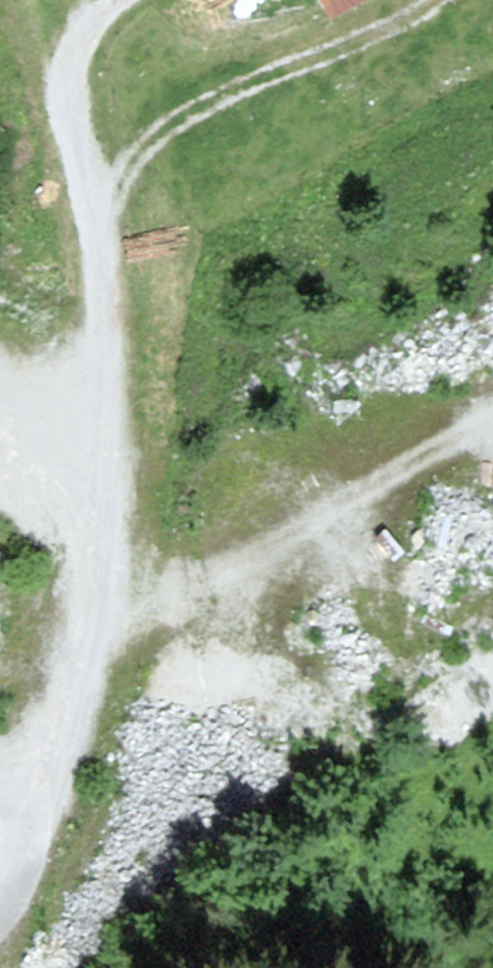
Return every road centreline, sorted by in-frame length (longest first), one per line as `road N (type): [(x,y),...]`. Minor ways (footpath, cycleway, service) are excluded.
road 1 (unclassified): [(116,0),(84,34),(71,89),(101,404),(92,616),(82,676),(34,830),(0,900)]
road 2 (track): [(0,58),(86,195),(206,108),(395,37),(449,0)]
road 3 (track): [(92,616),(209,572),(492,417)]

